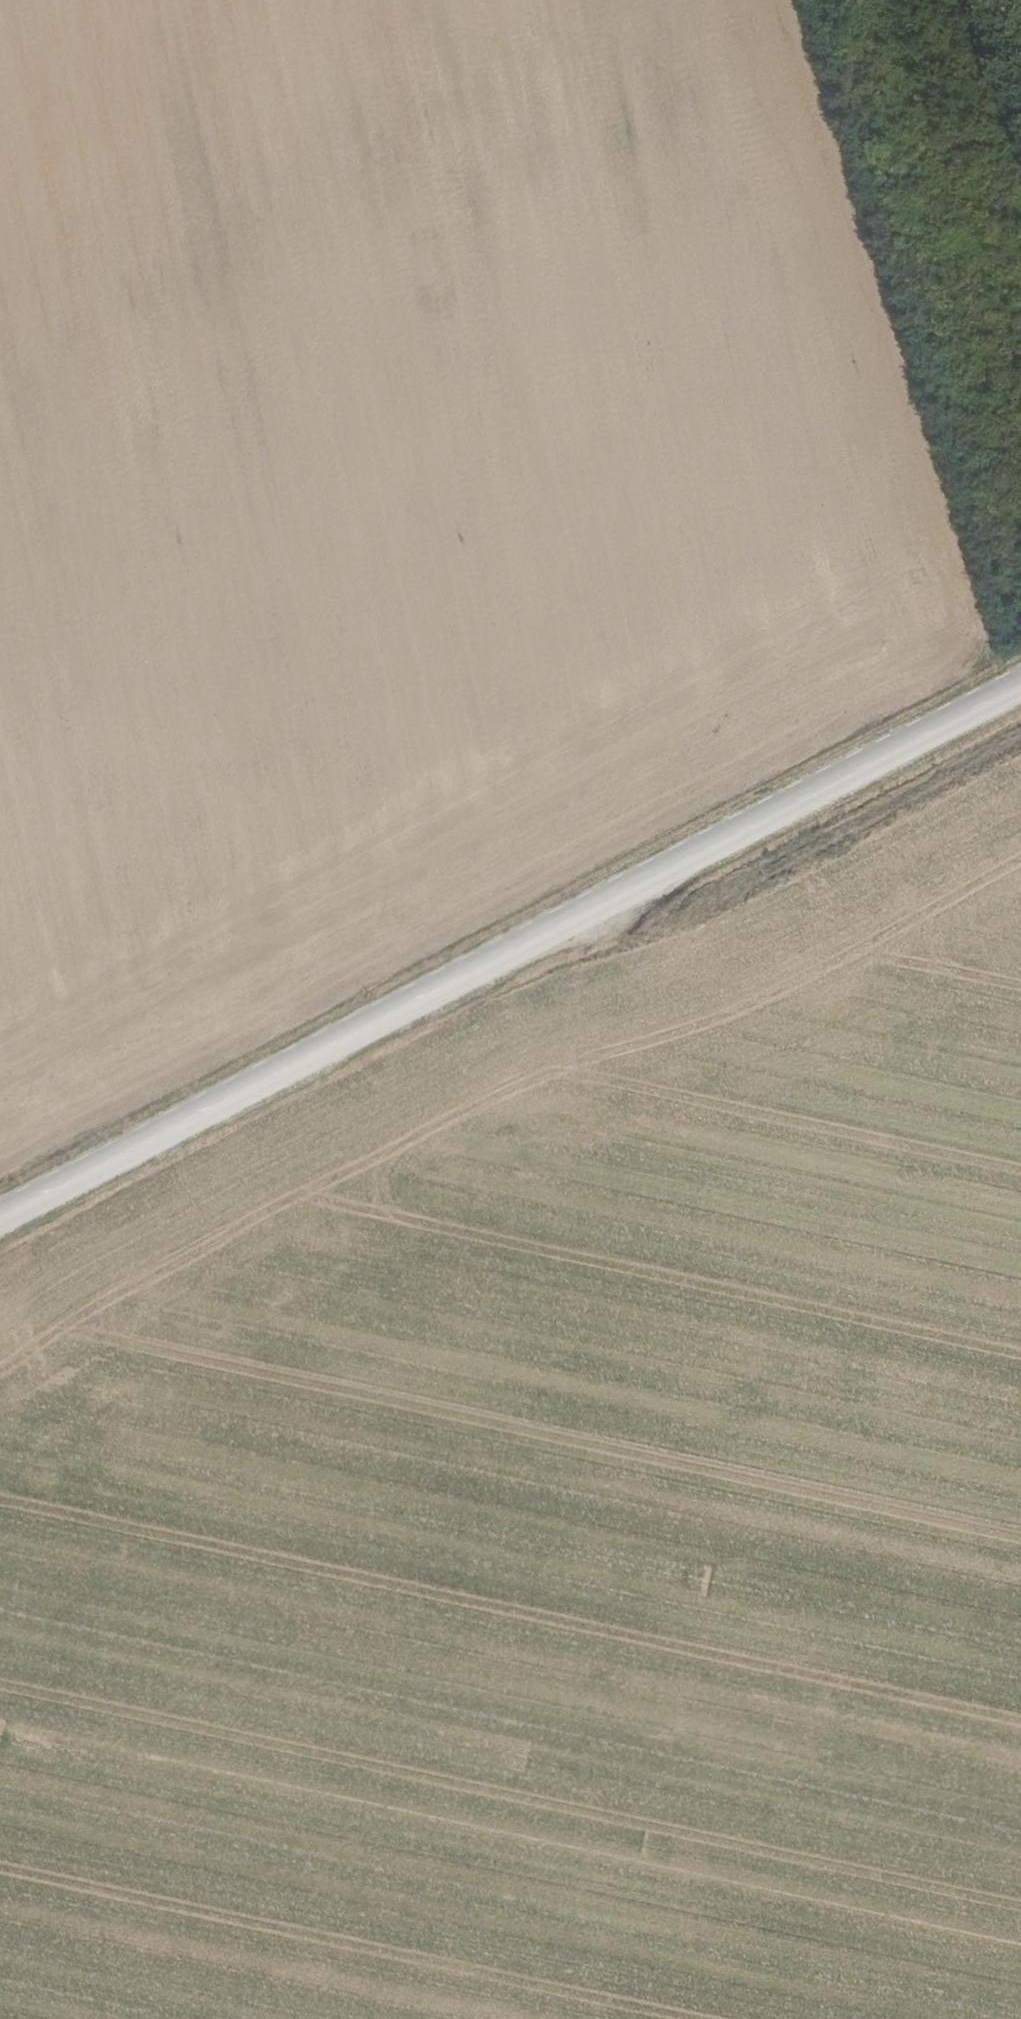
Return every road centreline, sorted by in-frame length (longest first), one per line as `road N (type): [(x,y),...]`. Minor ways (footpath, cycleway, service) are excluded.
road 1 (tertiary): [(0,1222),(1020,692)]

